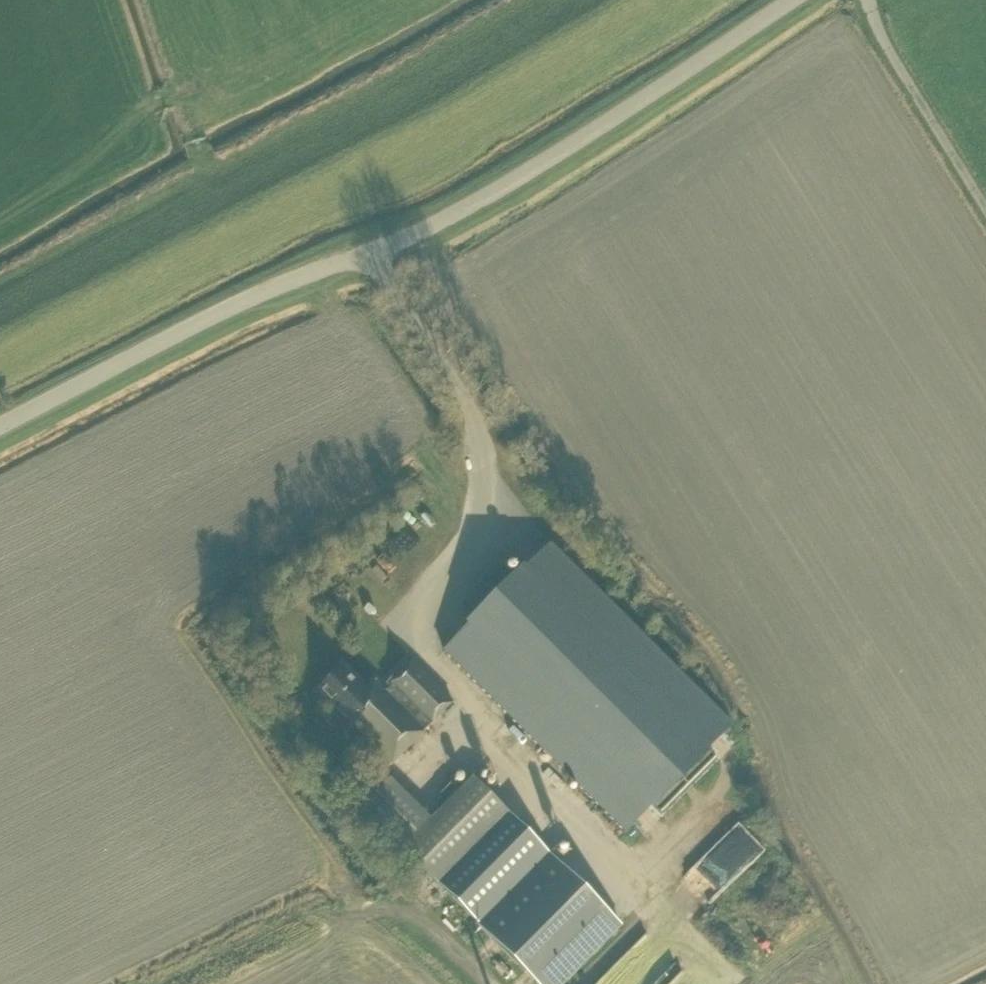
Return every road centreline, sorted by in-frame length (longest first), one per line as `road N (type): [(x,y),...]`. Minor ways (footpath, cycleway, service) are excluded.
road 1 (unclassified): [(0,427),(218,312),(480,201),(790,0)]

